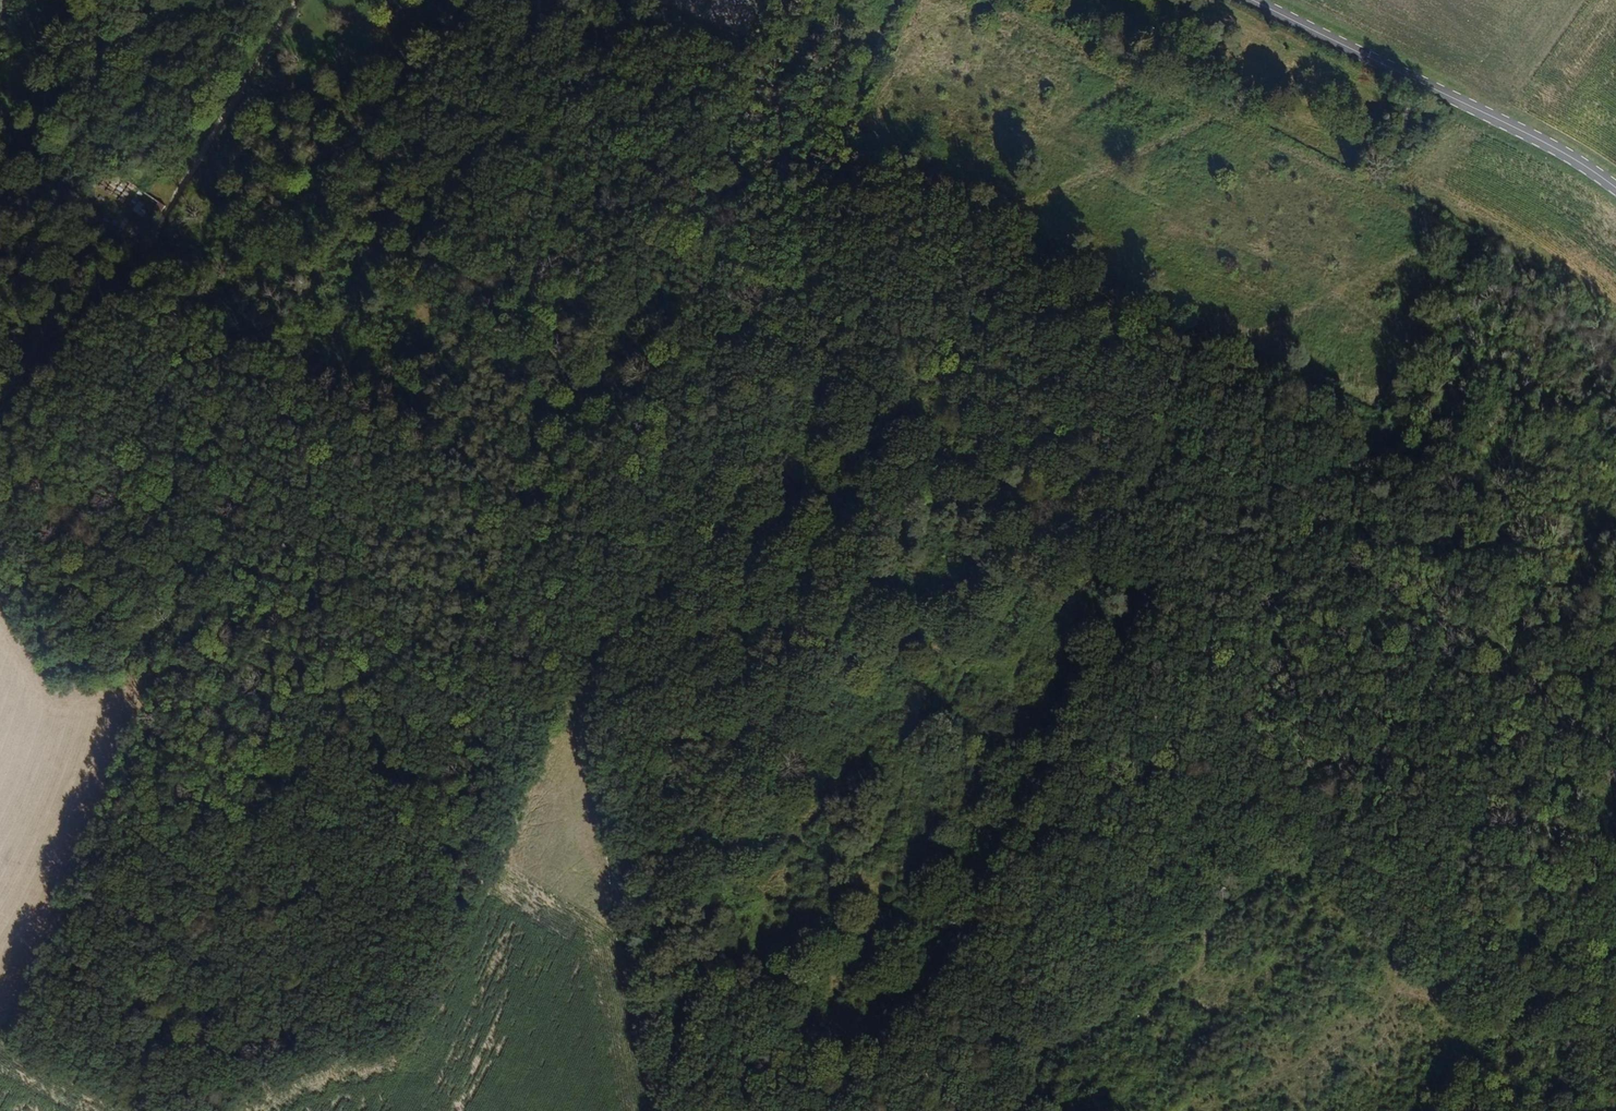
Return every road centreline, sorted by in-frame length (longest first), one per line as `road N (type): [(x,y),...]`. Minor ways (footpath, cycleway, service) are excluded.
road 1 (track): [(0,402),(90,258),(111,249),(147,252),(299,0)]
road 2 (tertiary): [(1252,0),(1544,142),(1615,188)]

